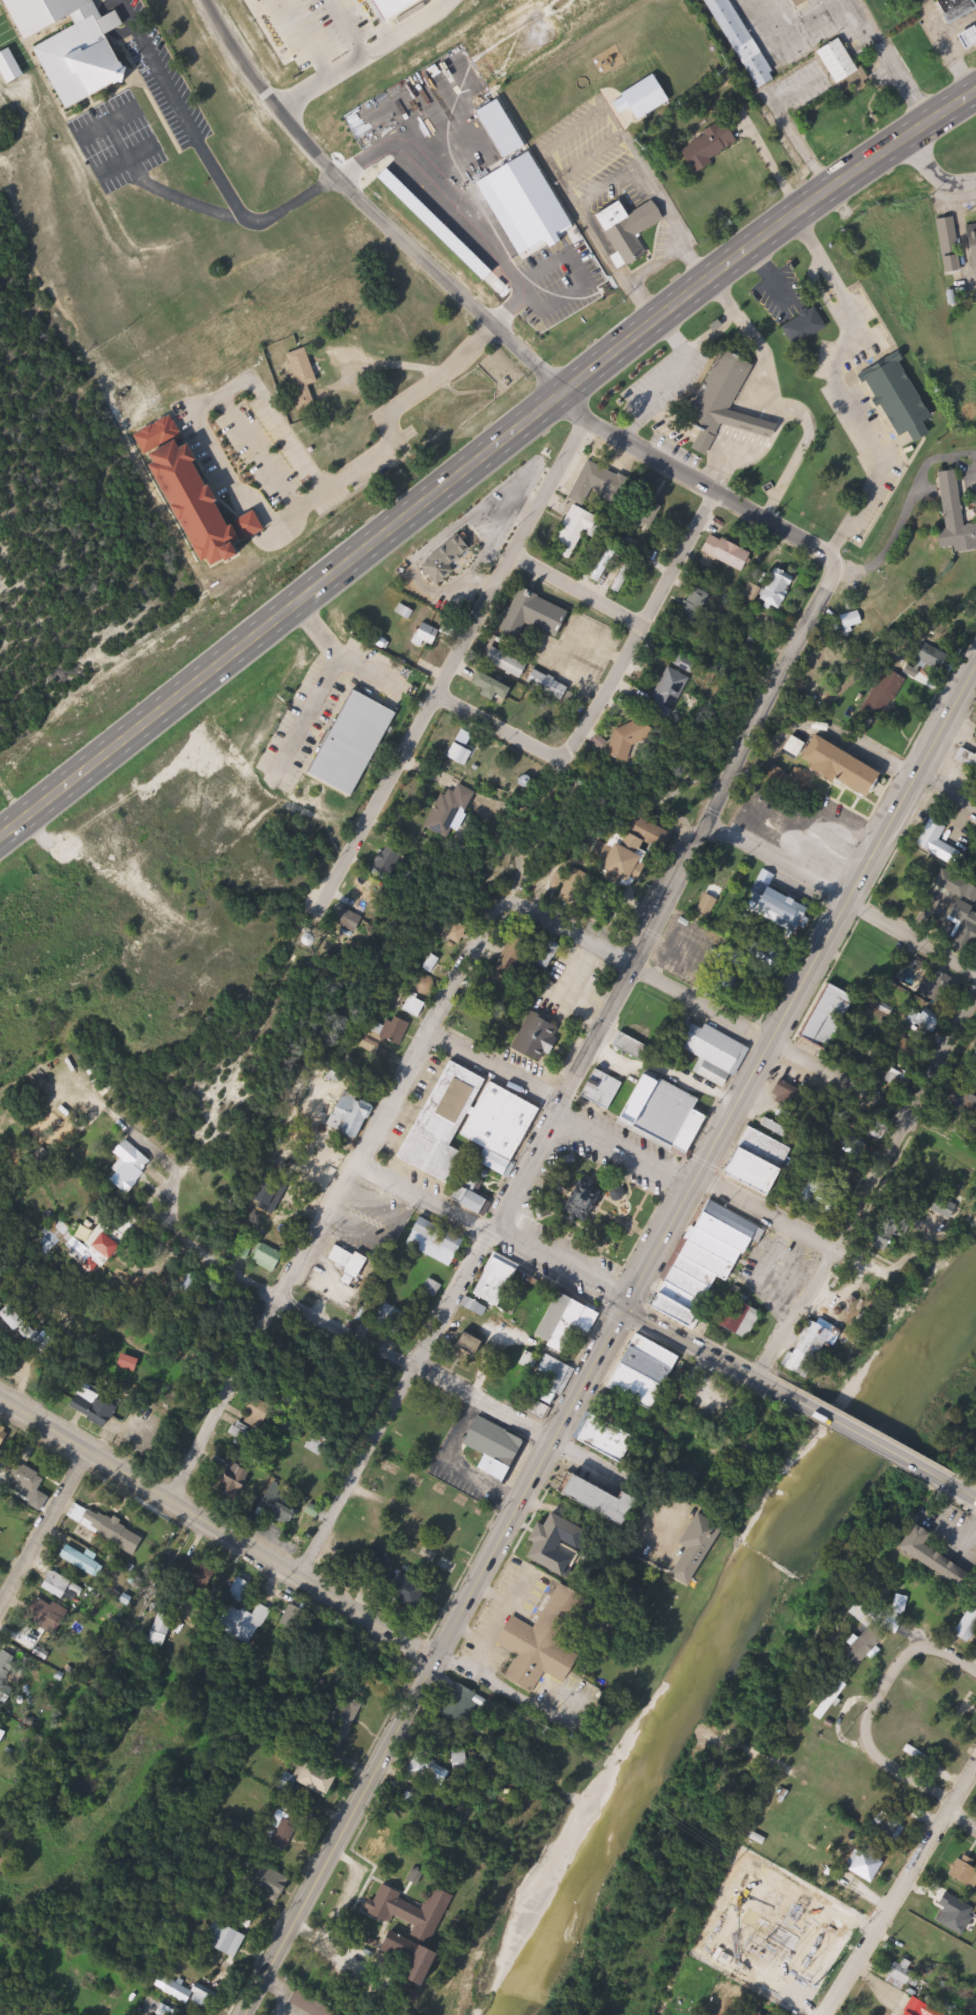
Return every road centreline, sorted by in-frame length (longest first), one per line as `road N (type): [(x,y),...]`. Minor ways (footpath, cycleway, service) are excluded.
road 1 (trunk): [(0,848),(627,344),(794,216),(975,93)]
road 2 (residential): [(301,1577),(637,969),(835,557)]
road 3 (secondary): [(975,667),(852,907),(623,1305)]
road 4 (residential): [(577,409),(515,556),(332,892)]
road 5 (residential): [(207,0),(222,33),(342,180),(558,399)]
road 6 (primary): [(439,1658),(0,1397)]
road 7 (residential): [(280,1301),(507,887)]
road 8 (residential): [(918,1117),(637,969),(507,887)]
road 9 (residential): [(840,1254),(430,1028)]
road 10 (residential): [(553,1439),(280,1301),(217,1260),(169,1210)]
road 11 (residential): [(767,1385),(975,1011)]
road 12 (secondary): [(439,1658),(255,2014)]
road 13 (primary): [(623,1305),(439,1658)]
road 14 (residential): [(835,557),(886,473),(838,381),(858,315),(794,216)]
road 15 (residential): [(975,973),(707,823)]
road 16 (residential): [(363,1153),(623,1305)]
road 17 (residential): [(835,557),(577,409)]
road 18 (residential): [(975,1671),(914,1636),(862,1735),(948,1810)]
road 19 (residential): [(823,2014),(975,1765)]
road 20 (residential): [(177,1501),(280,1301)]
road 21 (primary): [(969,1491),(792,1399)]
road 22 (primary): [(792,1399),(623,1305)]
road 23 (residential): [(0,1609),(82,1447)]
road 24 (residential): [(719,489),(647,629)]
road 25 (residential): [(570,764),(647,629)]
road 26 (residential): [(570,764),(445,693)]
road 27 (residential): [(507,887),(570,764)]
road 28 (residential): [(439,1658),(553,1715)]

